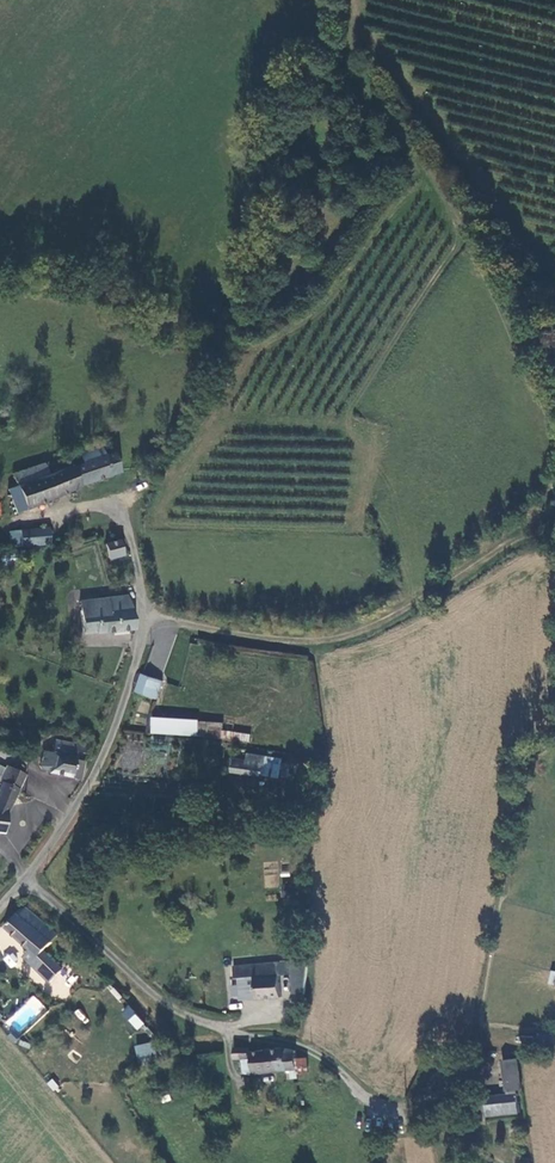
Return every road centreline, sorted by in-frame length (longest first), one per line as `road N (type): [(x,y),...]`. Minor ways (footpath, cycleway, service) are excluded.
road 1 (unclassified): [(393,1111),(374,1105),(307,1047),(190,1019),(161,1002),(28,878)]
road 2 (track): [(147,616),(300,641),(349,635),(536,532)]
road 3 (unclassified): [(125,516),(147,616),(97,767),(28,878)]

